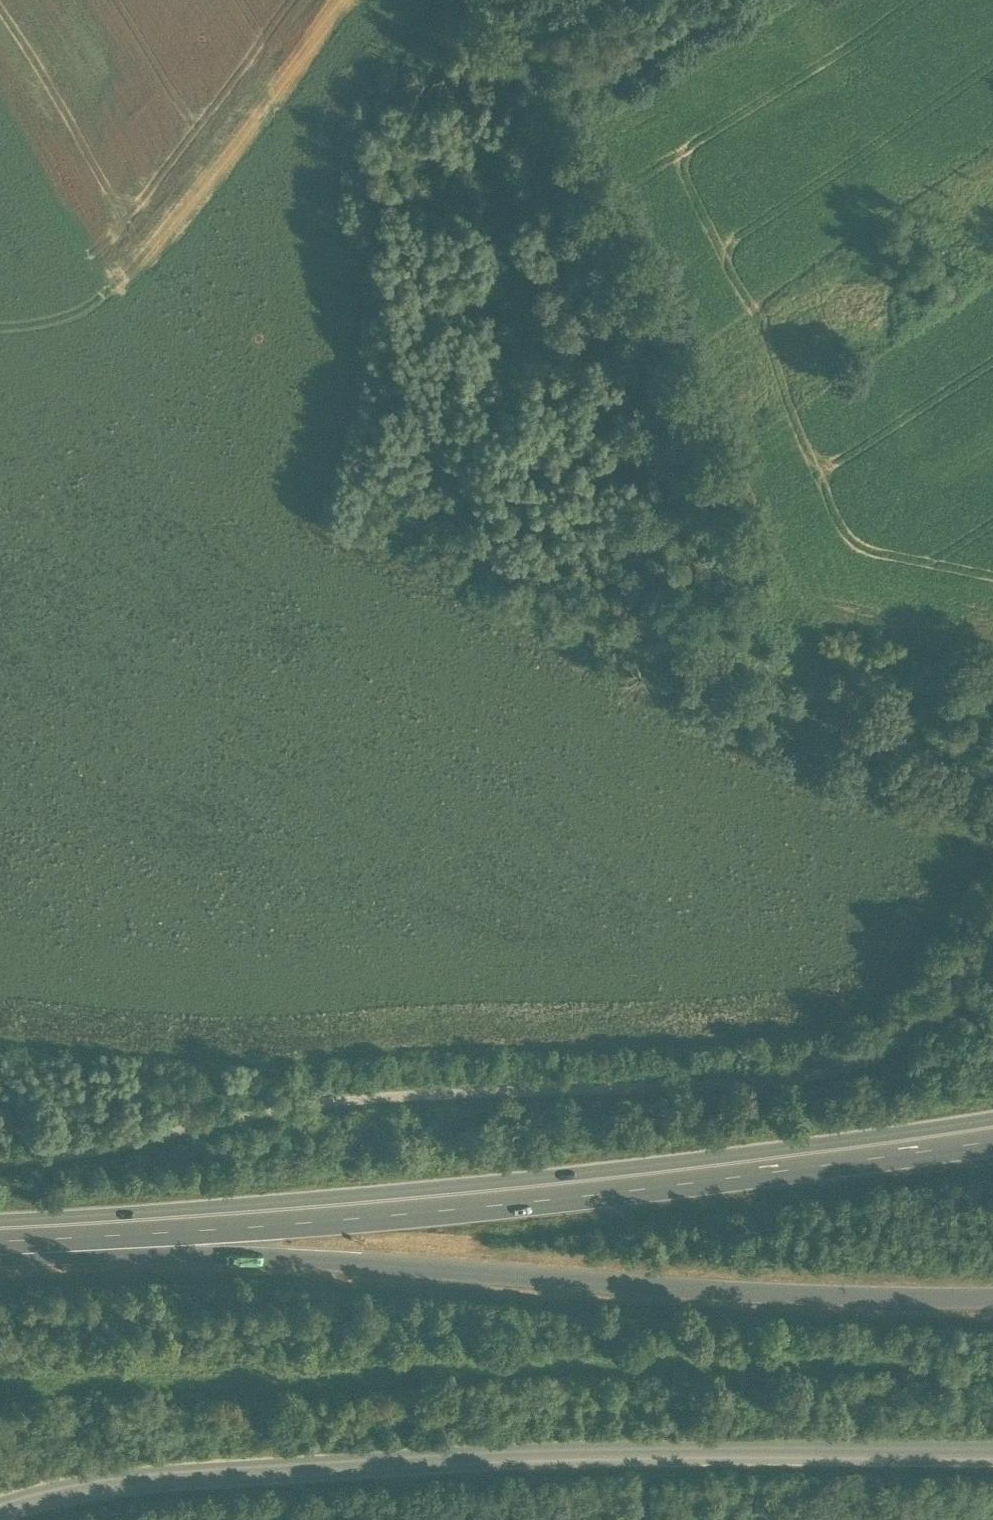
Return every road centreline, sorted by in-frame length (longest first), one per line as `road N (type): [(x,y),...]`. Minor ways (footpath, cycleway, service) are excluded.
road 1 (track): [(0,1161),(149,1144),(379,1101),(817,1065),(914,1029),(992,936)]
road 2 (track): [(992,651),(945,637),(870,668),(820,656),(791,627),(719,414),(579,129),(516,37),(501,0)]
road 3 (primary): [(107,1237),(456,1209),(992,1138)]
road 4 (primary): [(107,1237),(287,1264),(643,1287),(992,1291)]

